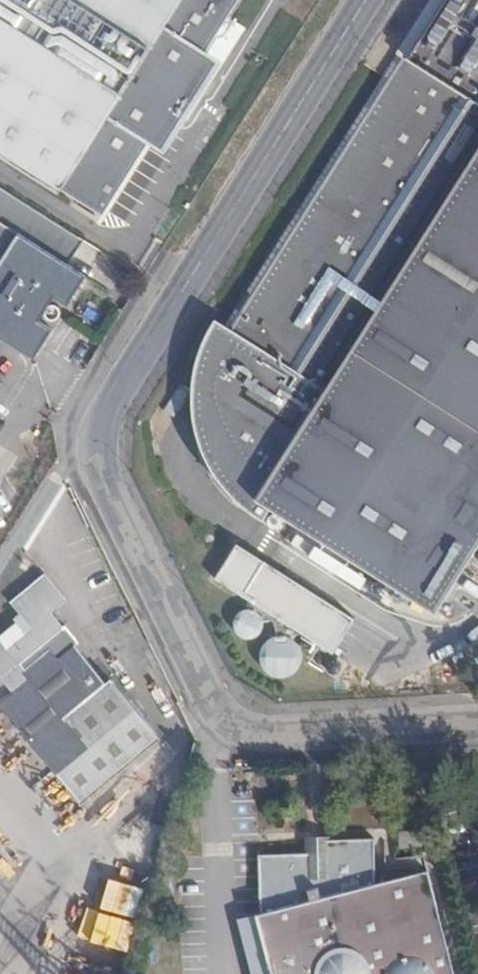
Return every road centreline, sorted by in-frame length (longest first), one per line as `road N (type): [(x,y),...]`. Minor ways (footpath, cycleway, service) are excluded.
road 1 (residential): [(362,0),(104,412),(95,456),(209,697),(235,726),(267,736),(477,722)]

